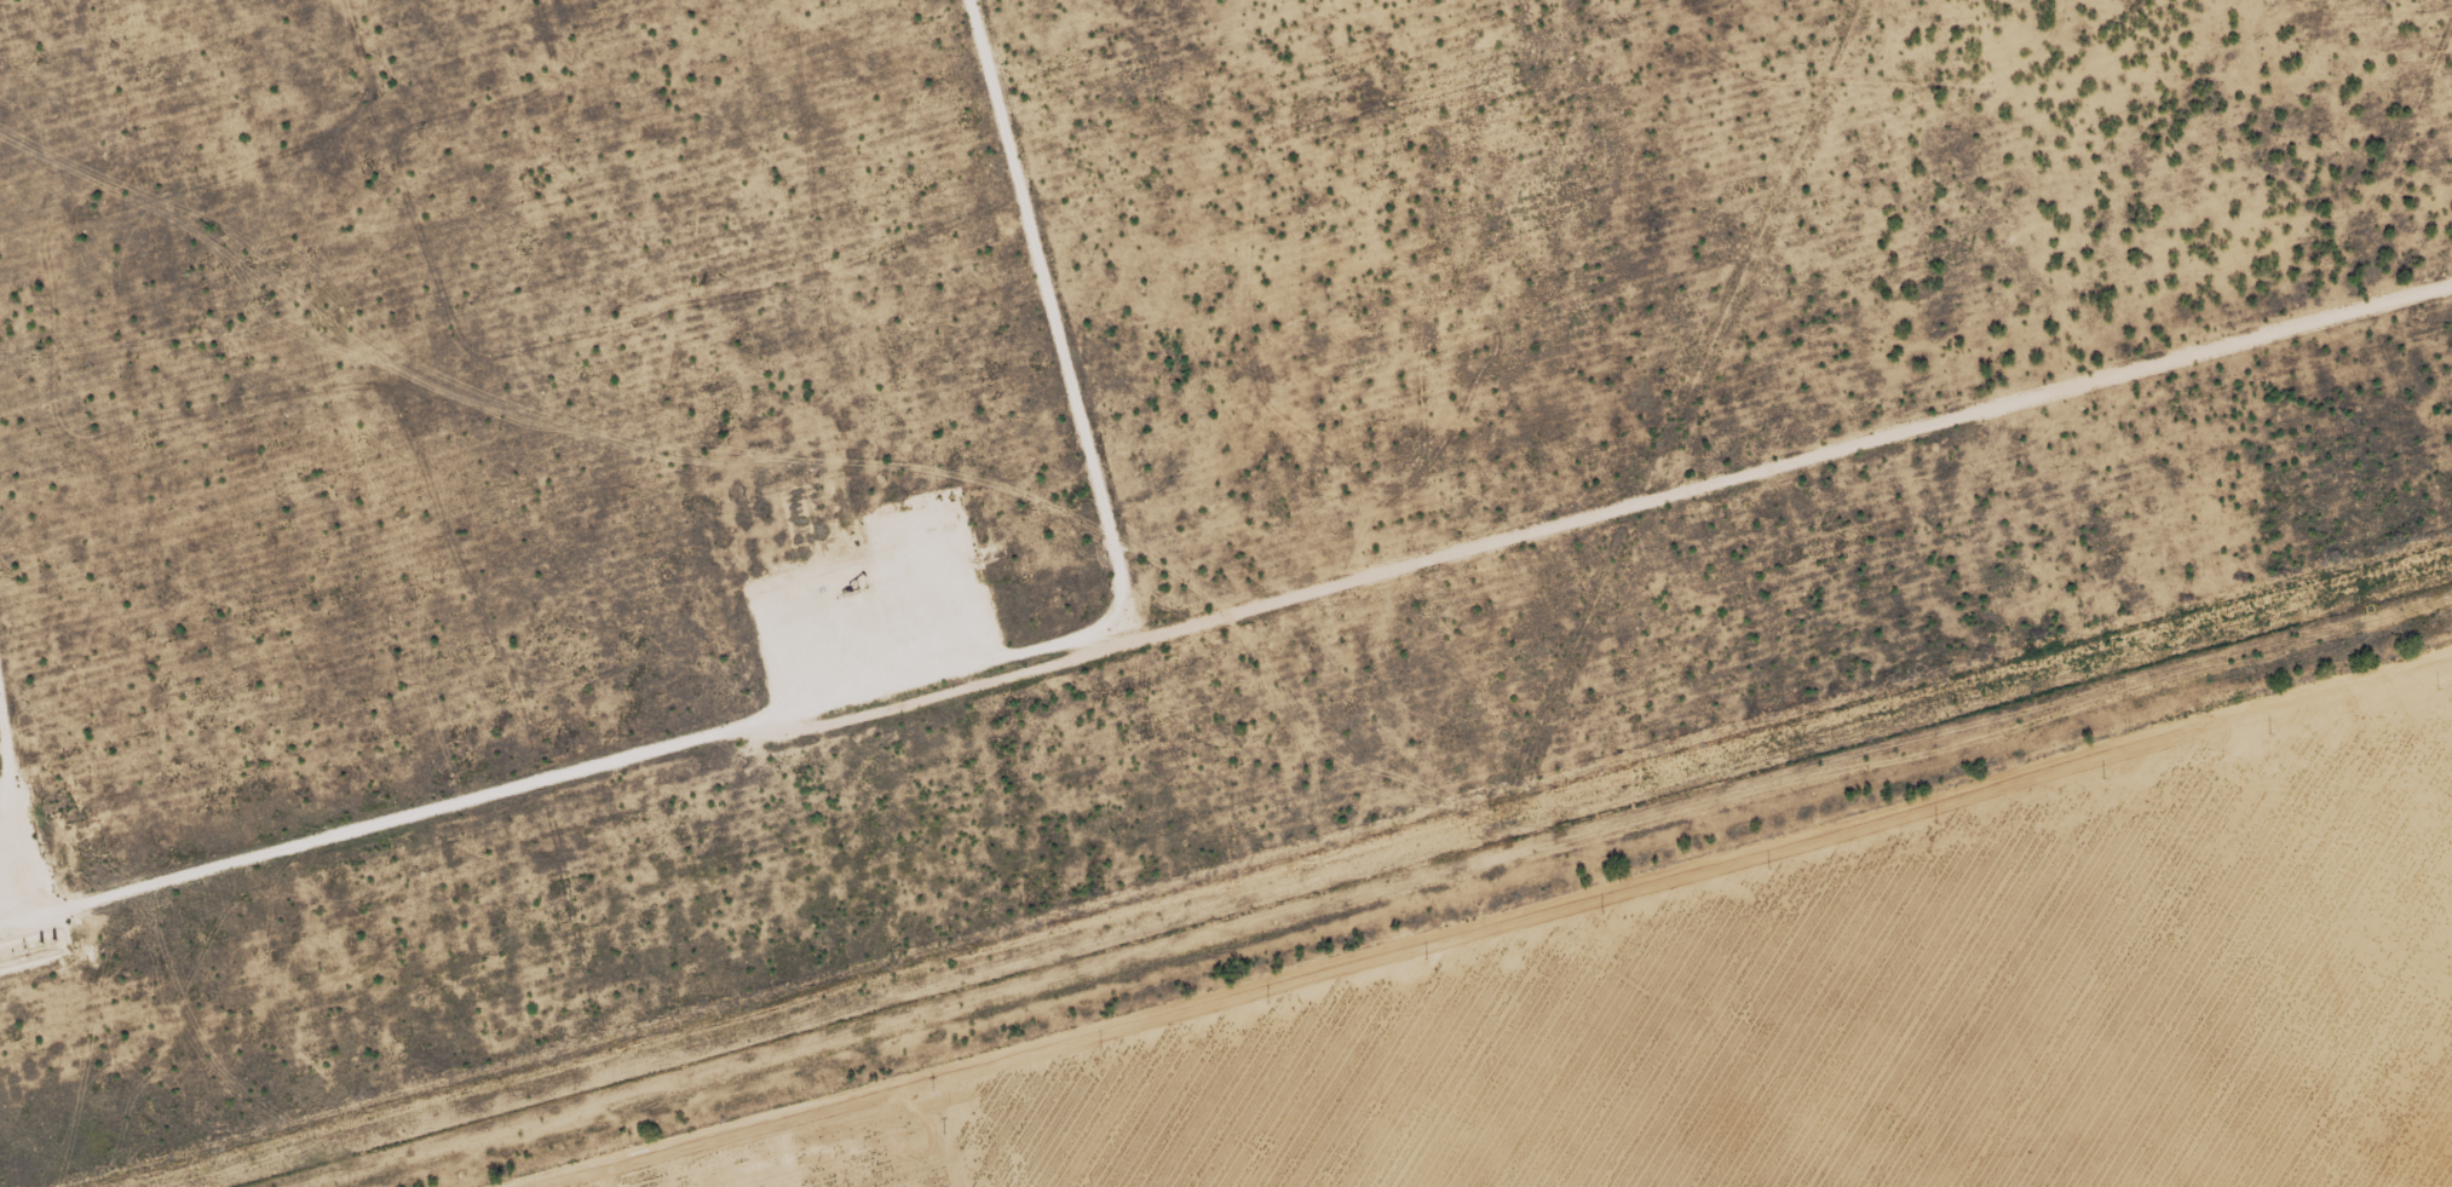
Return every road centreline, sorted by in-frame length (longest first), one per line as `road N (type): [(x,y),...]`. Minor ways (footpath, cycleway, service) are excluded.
road 1 (track): [(0,920),(1127,616),(1122,571),(972,0)]
road 2 (track): [(0,704),(34,911)]

